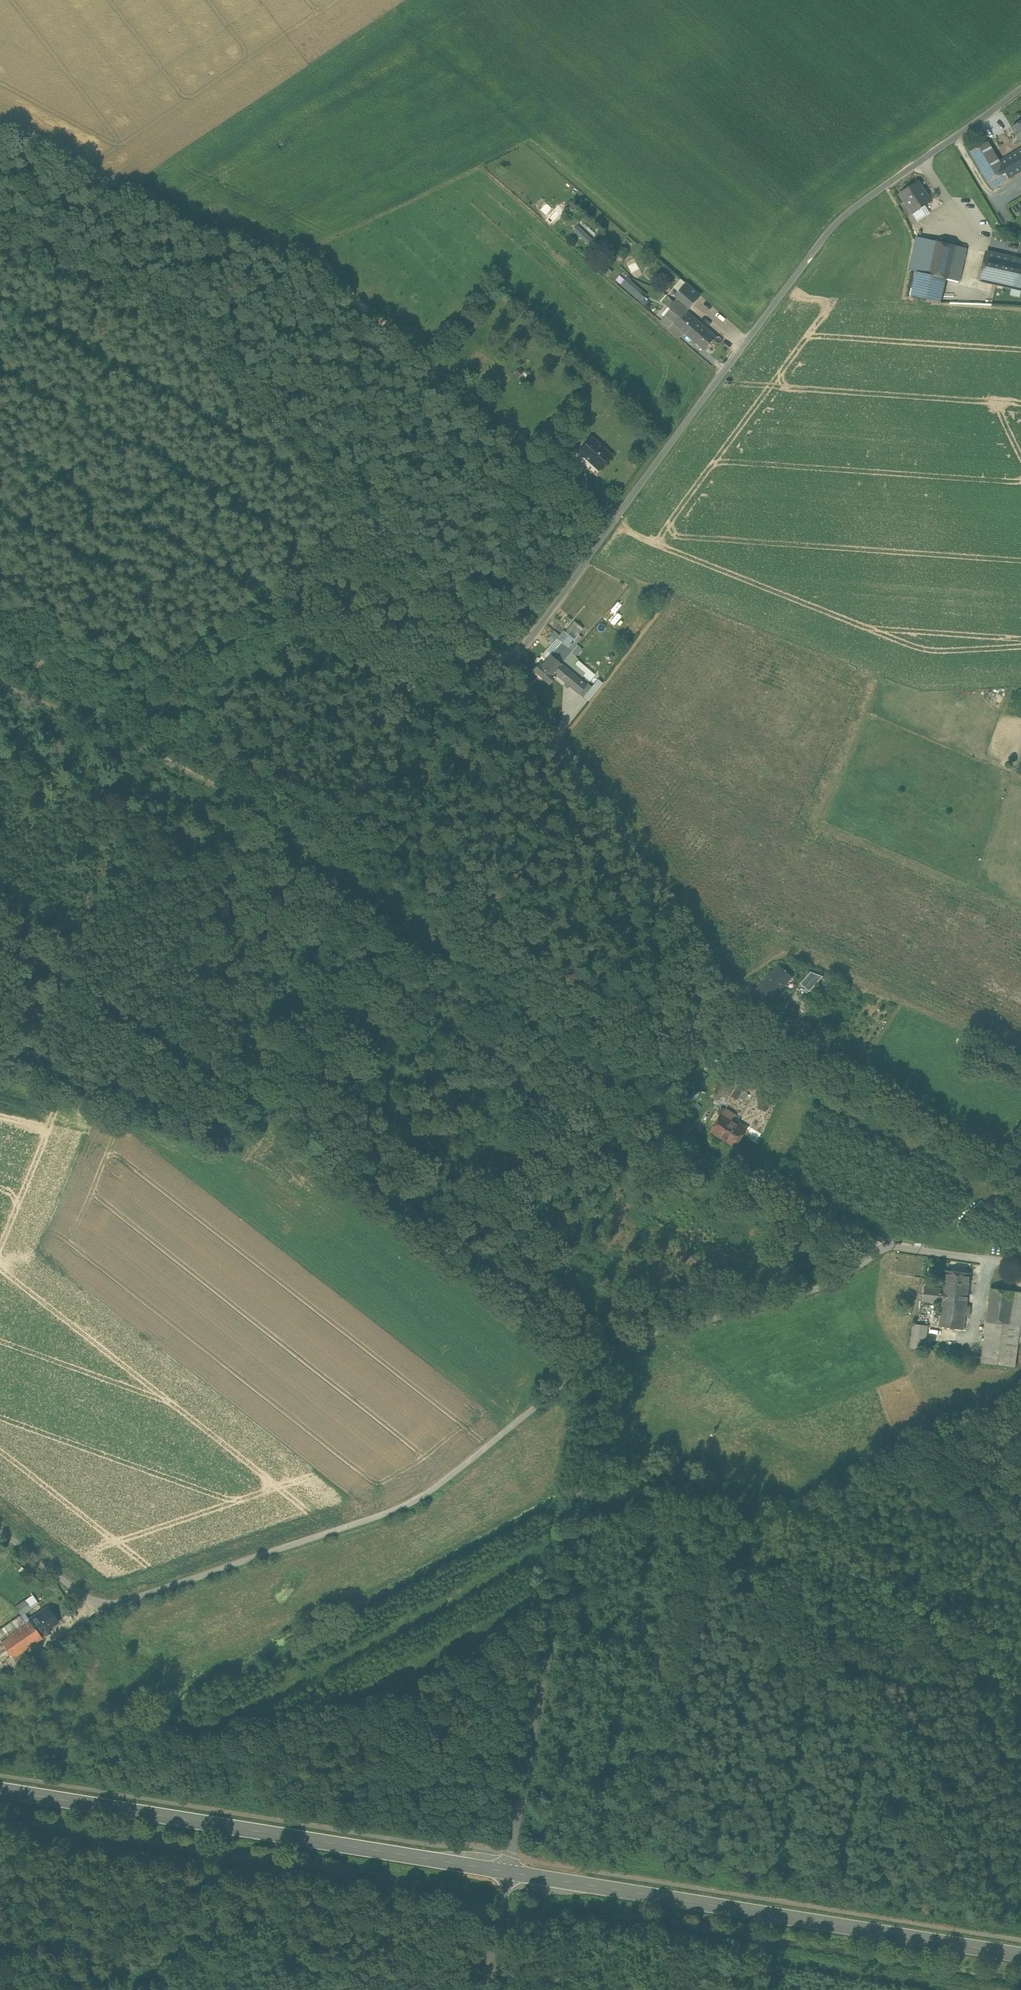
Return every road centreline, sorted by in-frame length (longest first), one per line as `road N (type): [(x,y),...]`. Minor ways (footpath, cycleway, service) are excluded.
road 1 (unclassified): [(1020,1170),(731,985),(509,664),(838,219),(1020,83)]
road 2 (unclassified): [(607,1352),(398,1509),(118,1604),(86,1597),(0,1530)]
road 3 (unclassified): [(509,1871),(607,1352)]
road 4 (secondary): [(1020,1954),(509,1871)]
road 5 (secondary): [(509,1871),(0,1789)]
road 6 (unclassified): [(1020,1261),(882,1248),(796,1296),(607,1352)]
road 7 (track): [(509,664),(359,503)]
road 8 (unclassified): [(485,1989),(509,1871)]

